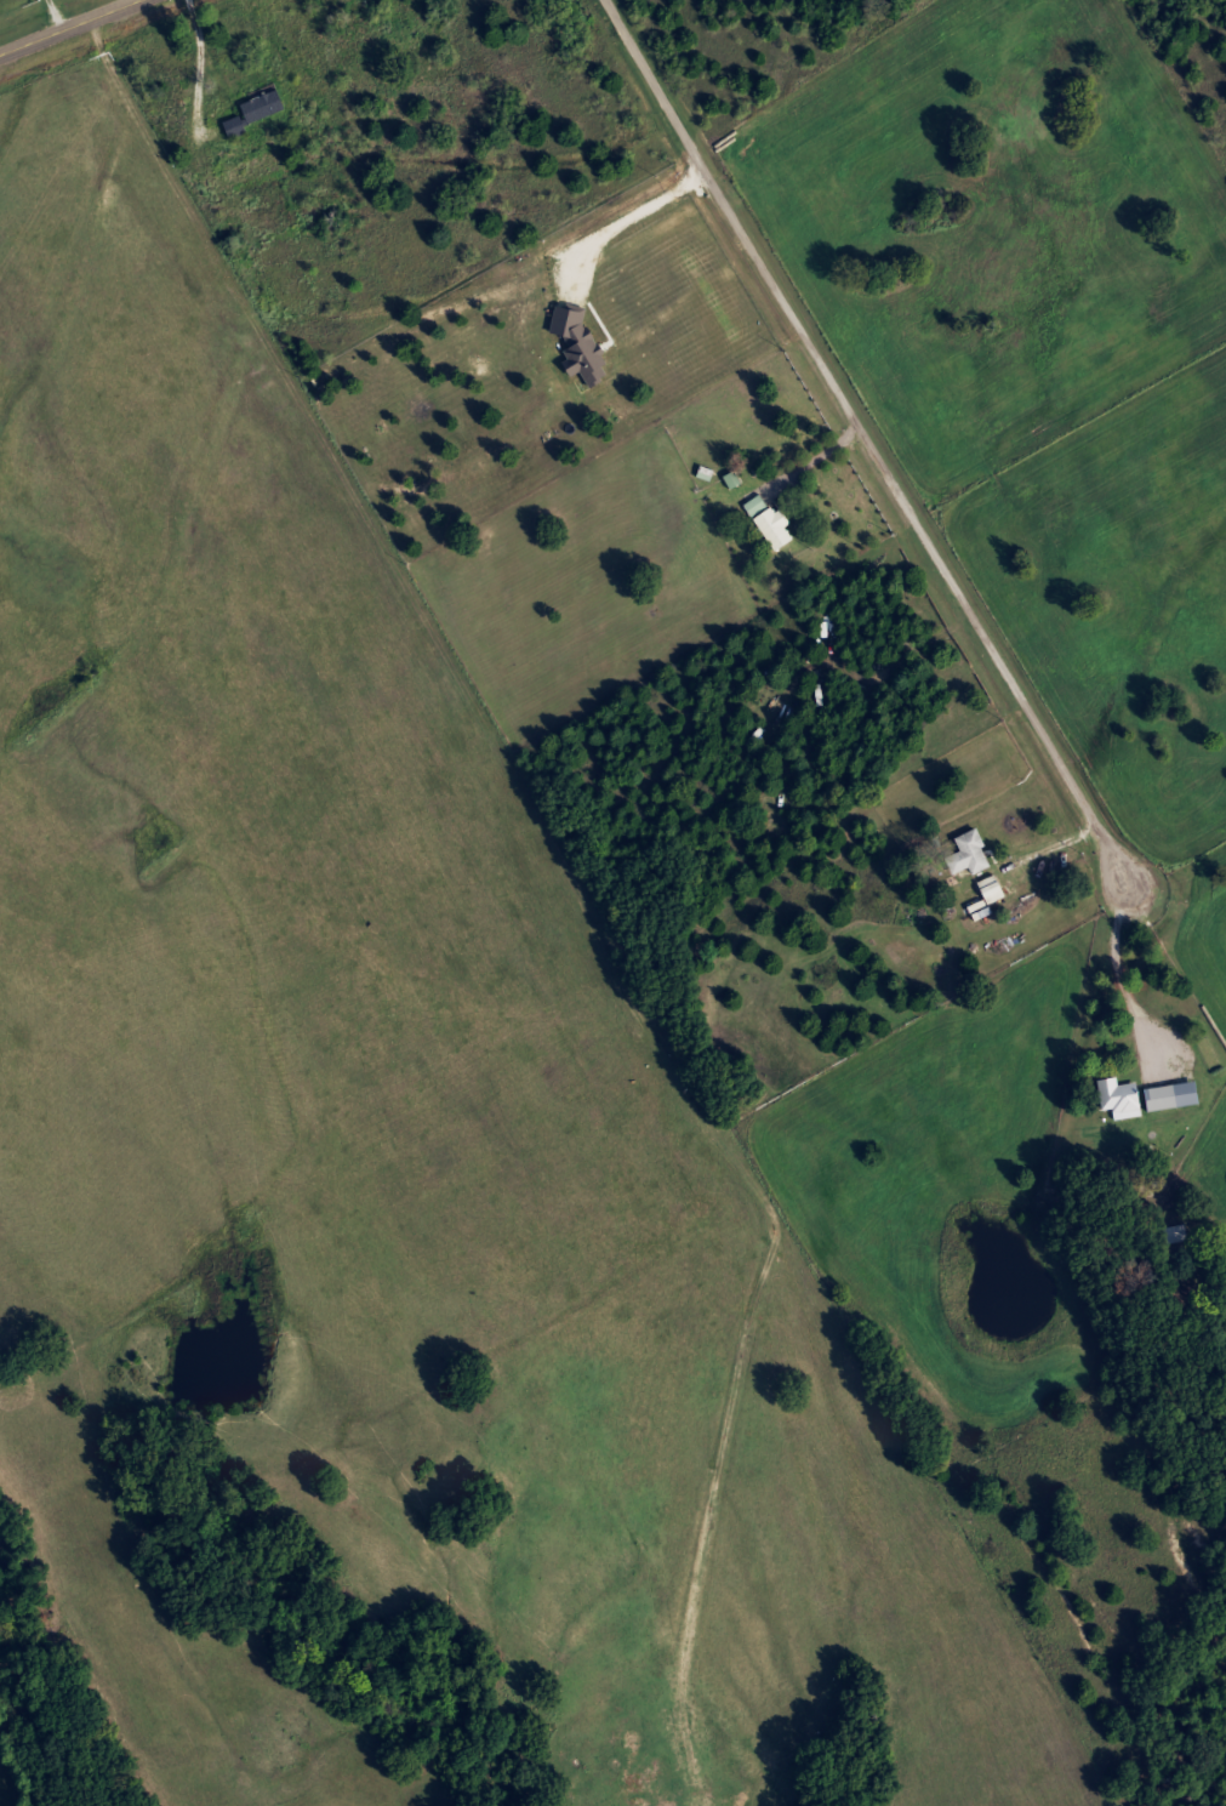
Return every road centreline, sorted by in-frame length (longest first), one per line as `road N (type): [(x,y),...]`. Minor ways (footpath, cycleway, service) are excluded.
road 1 (residential): [(1162,1075),(1119,987),(1112,959),(1117,888),(1090,824),(599,0)]
road 2 (tertiary): [(169,0),(0,65)]
road 3 (residential): [(184,0),(196,45),(199,141)]

